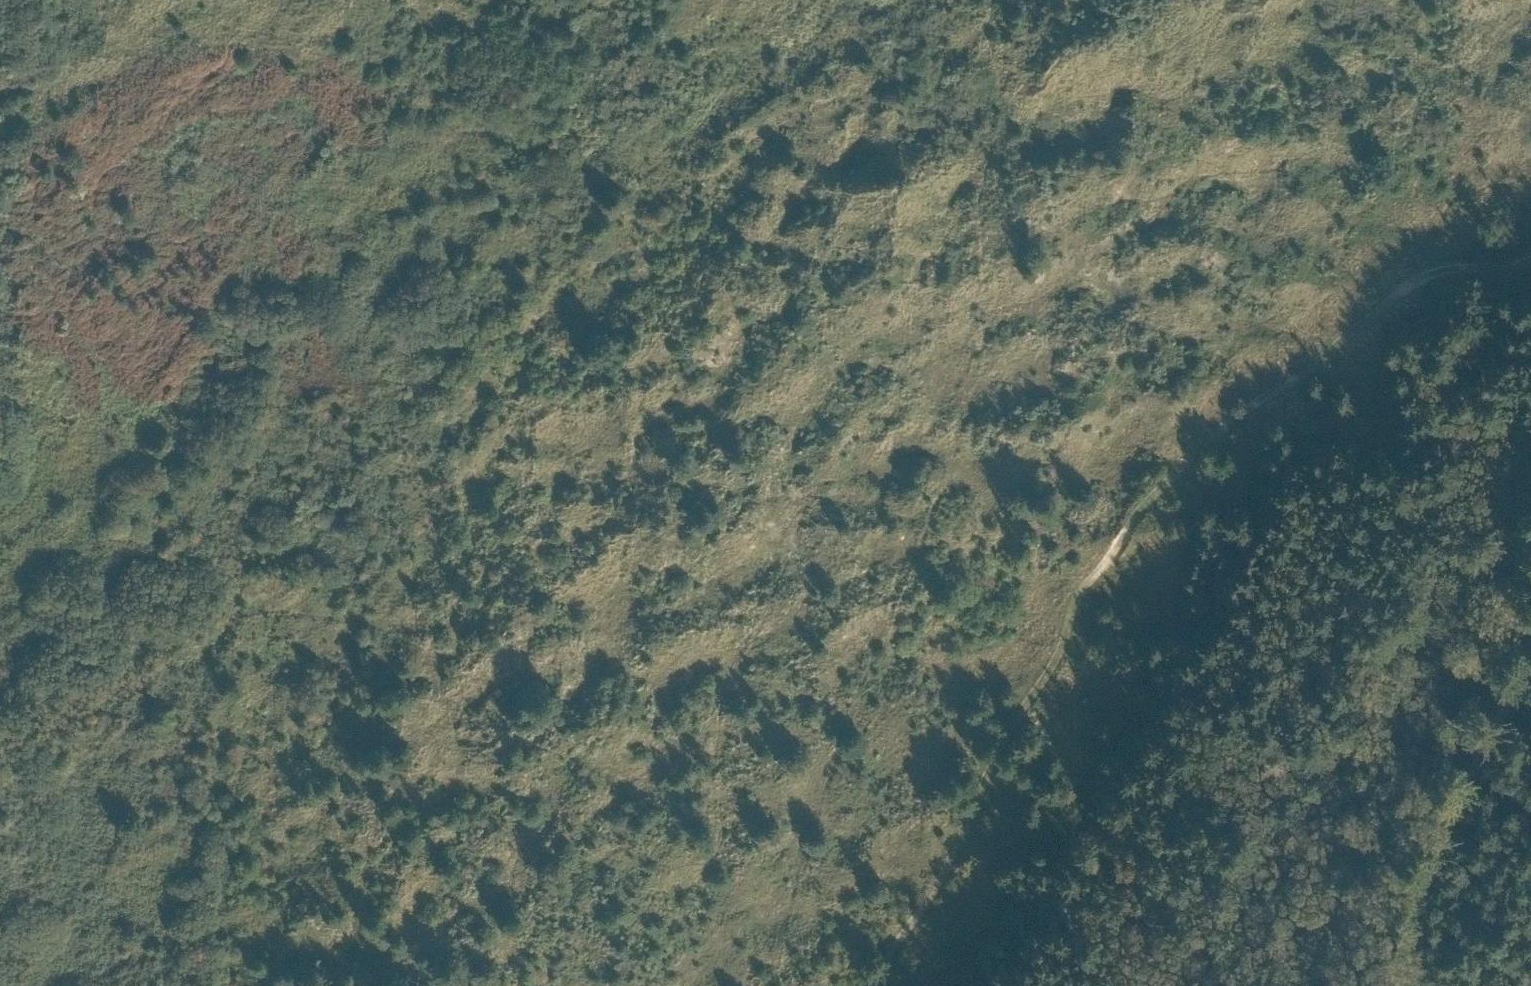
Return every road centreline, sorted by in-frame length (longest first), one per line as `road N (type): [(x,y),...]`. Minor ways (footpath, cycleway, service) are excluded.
road 1 (track): [(1394,985),(1403,935),(1466,761),(1530,616)]

